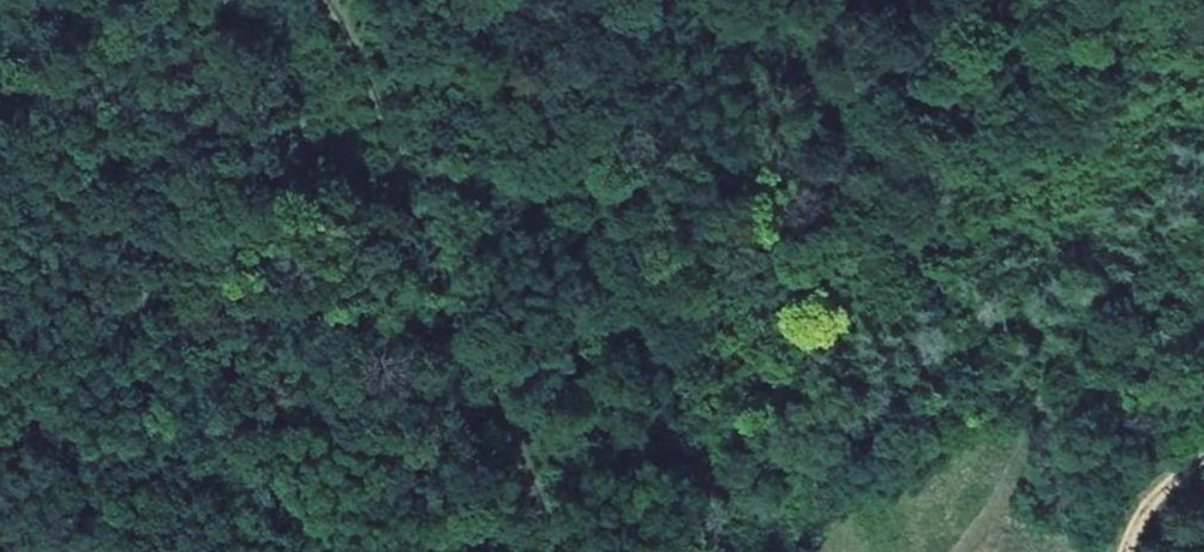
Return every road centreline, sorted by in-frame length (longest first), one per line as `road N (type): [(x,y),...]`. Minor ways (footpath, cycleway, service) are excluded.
road 1 (track): [(0,295),(224,0)]

